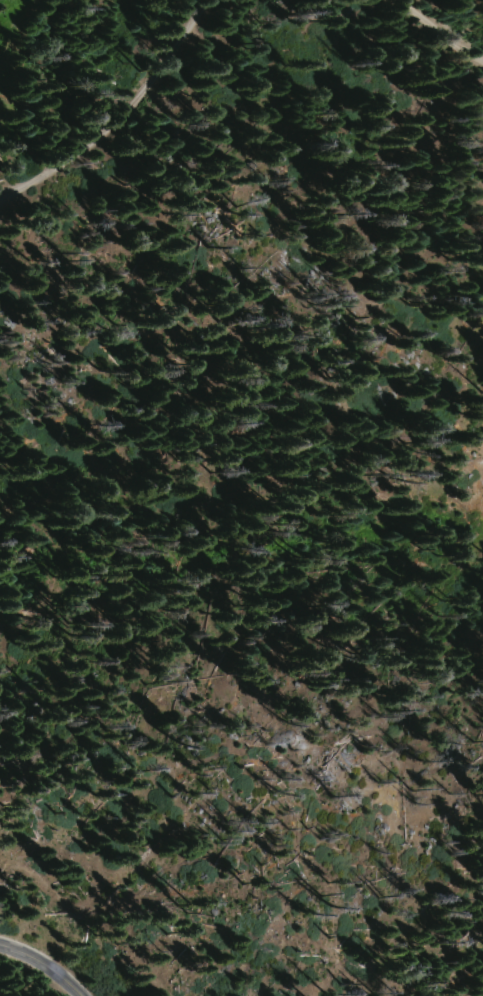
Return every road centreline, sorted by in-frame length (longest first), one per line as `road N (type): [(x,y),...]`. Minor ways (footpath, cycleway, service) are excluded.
road 1 (track): [(482,81),(457,82),(324,39),(250,0)]
road 2 (track): [(0,169),(15,109),(89,0)]

